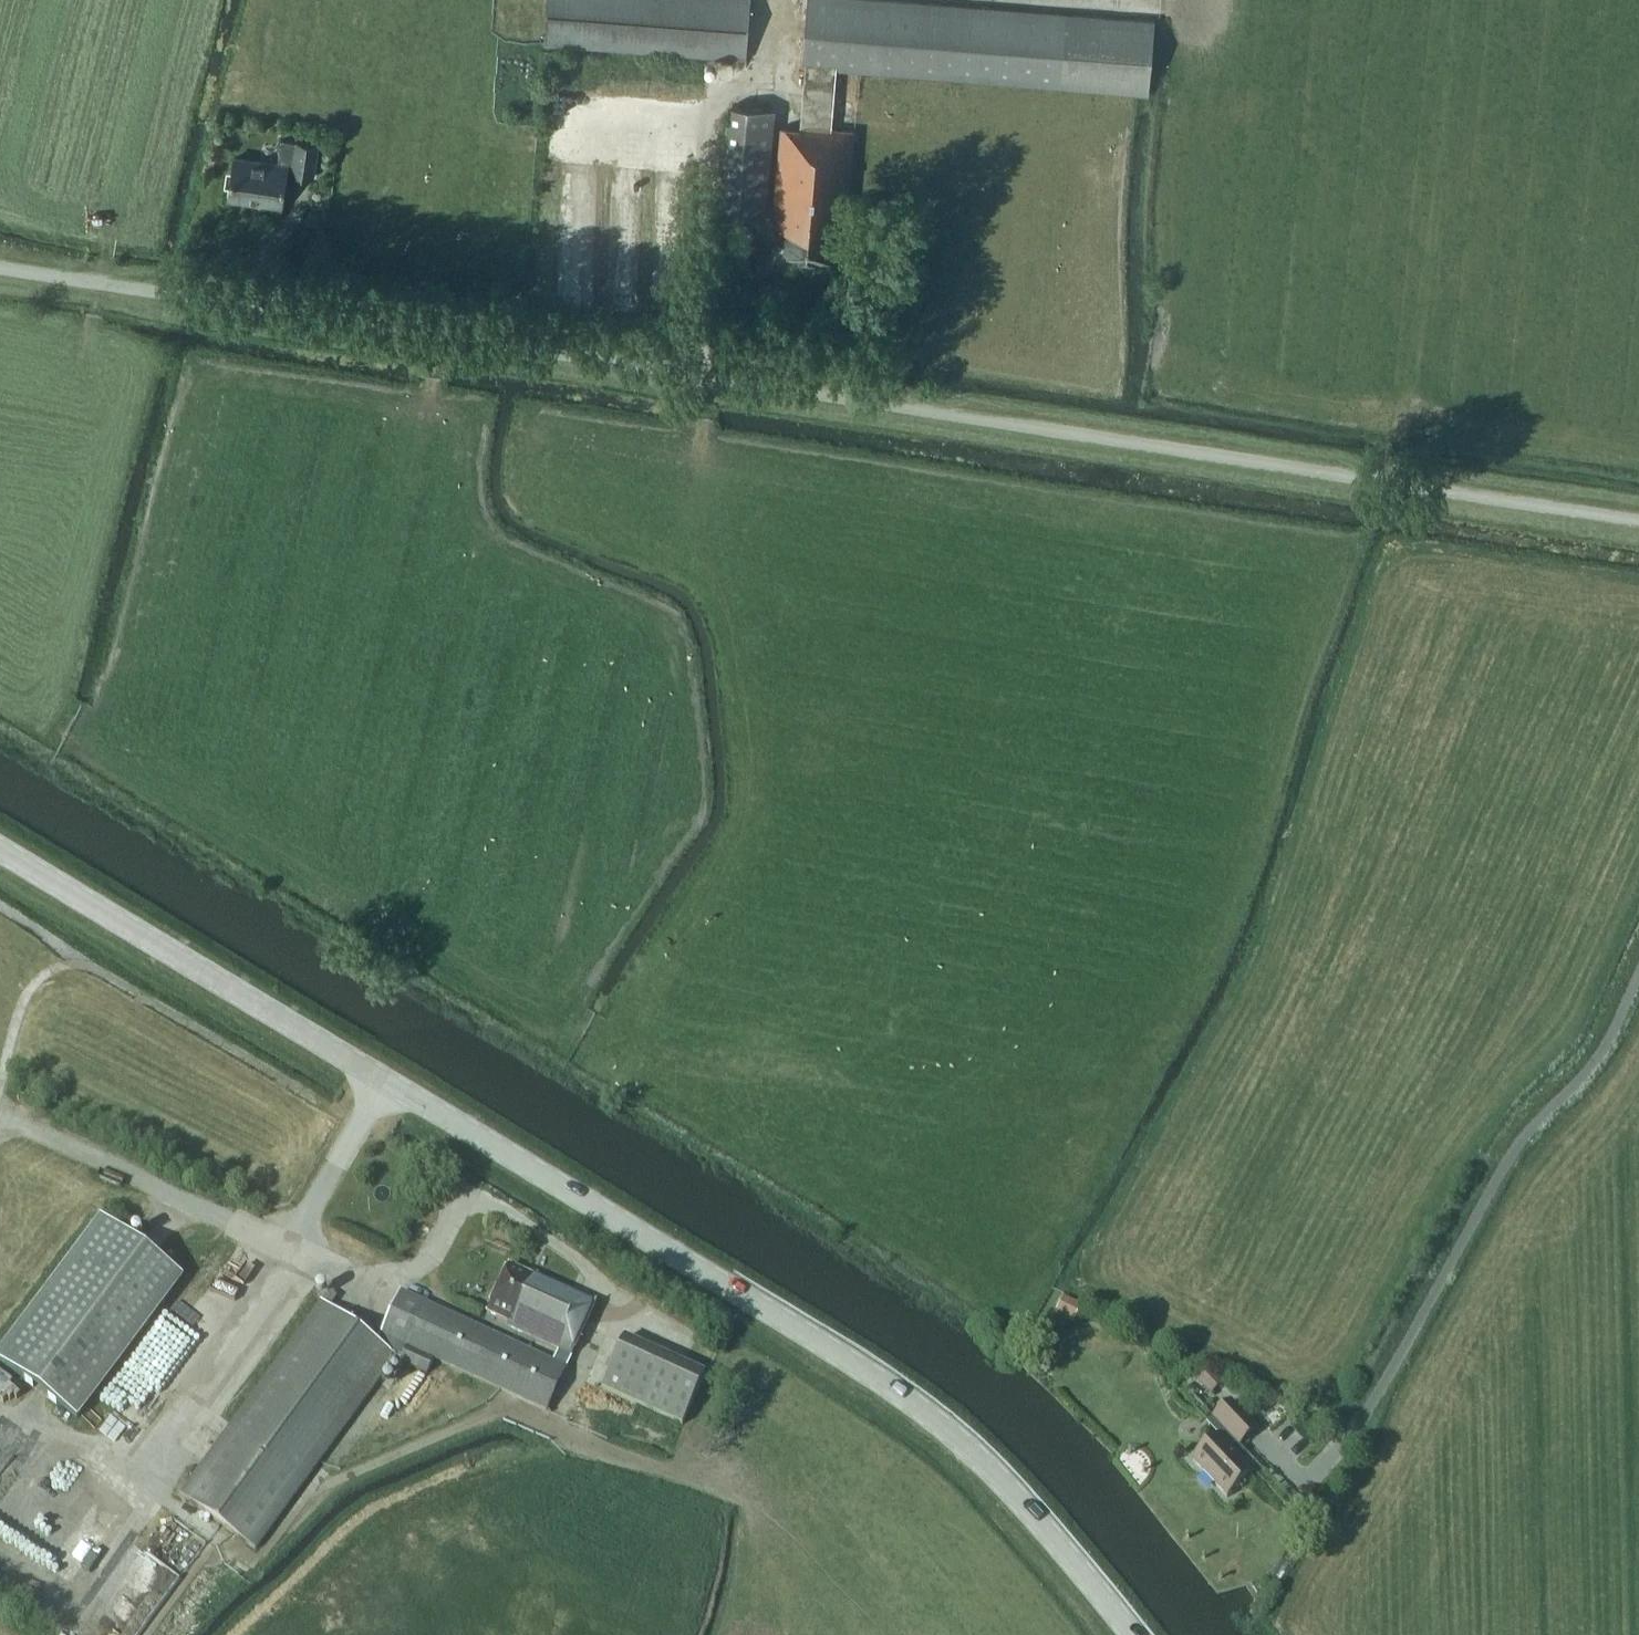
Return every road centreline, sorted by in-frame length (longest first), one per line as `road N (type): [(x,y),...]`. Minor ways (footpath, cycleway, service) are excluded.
road 1 (unclassified): [(1638,524),(0,273)]
road 2 (secondary): [(1131,1634),(991,1466),(917,1405),(0,850)]

